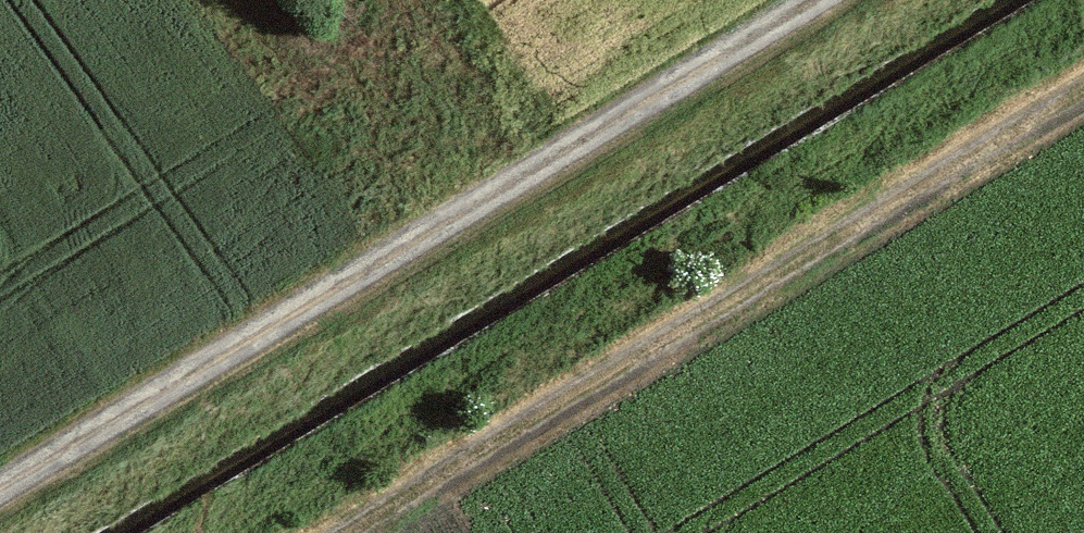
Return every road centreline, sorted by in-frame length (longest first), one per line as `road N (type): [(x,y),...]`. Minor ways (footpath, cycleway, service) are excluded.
road 1 (track): [(825,0),(0,497)]
road 2 (track): [(1083,83),(340,532)]

